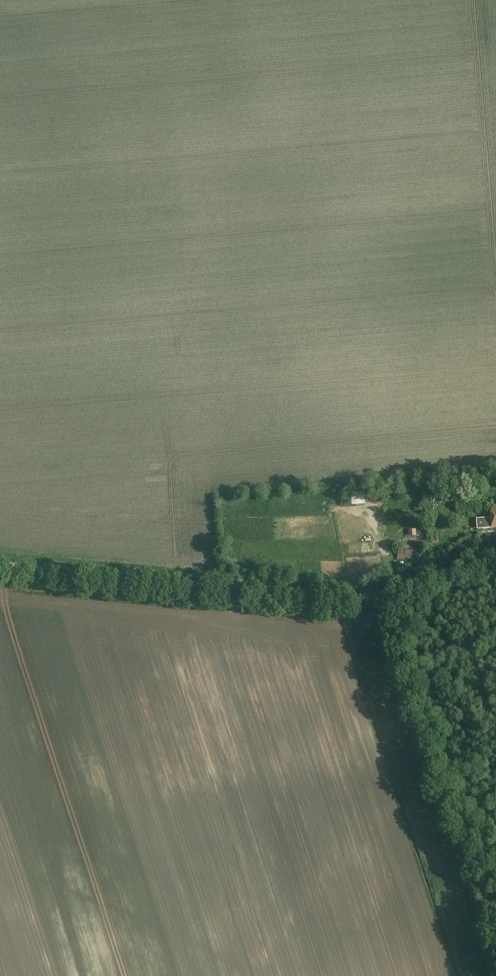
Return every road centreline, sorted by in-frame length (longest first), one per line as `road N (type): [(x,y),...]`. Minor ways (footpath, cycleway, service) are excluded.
road 1 (track): [(495,556),(366,598),(0,565)]

